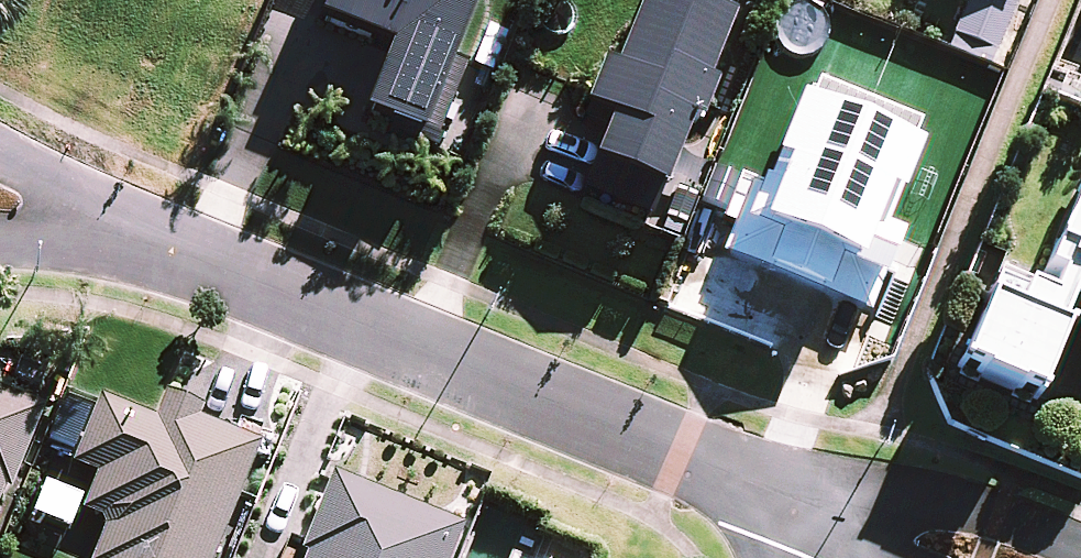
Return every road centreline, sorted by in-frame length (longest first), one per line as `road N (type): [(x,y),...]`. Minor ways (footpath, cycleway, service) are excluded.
road 1 (residential): [(123,224),(847,523)]
road 2 (residential): [(884,527),(979,515),(1080,550)]
road 3 (residential): [(0,149),(123,224)]
road 4 (residential): [(123,224),(0,241)]

